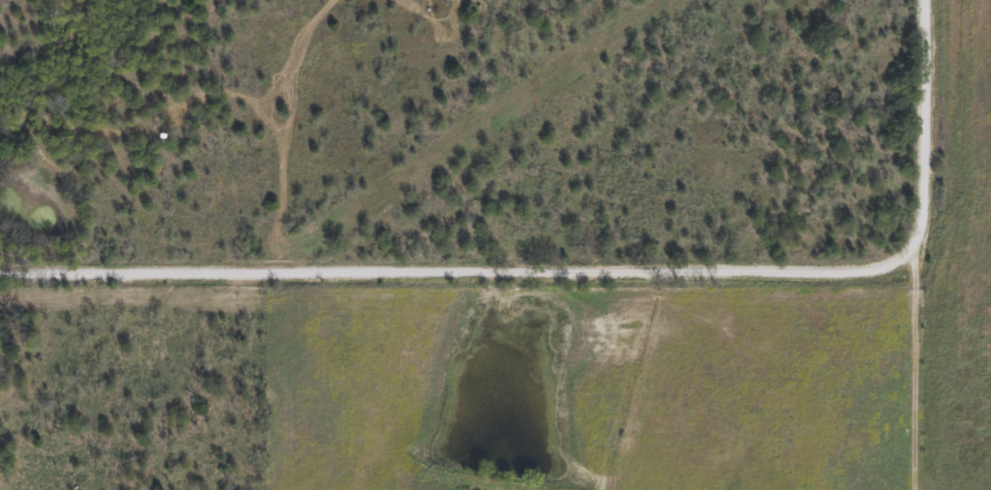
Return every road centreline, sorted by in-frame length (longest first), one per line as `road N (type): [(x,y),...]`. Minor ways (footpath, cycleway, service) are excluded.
road 1 (residential): [(905,0),(896,251),(876,277),(0,276)]

